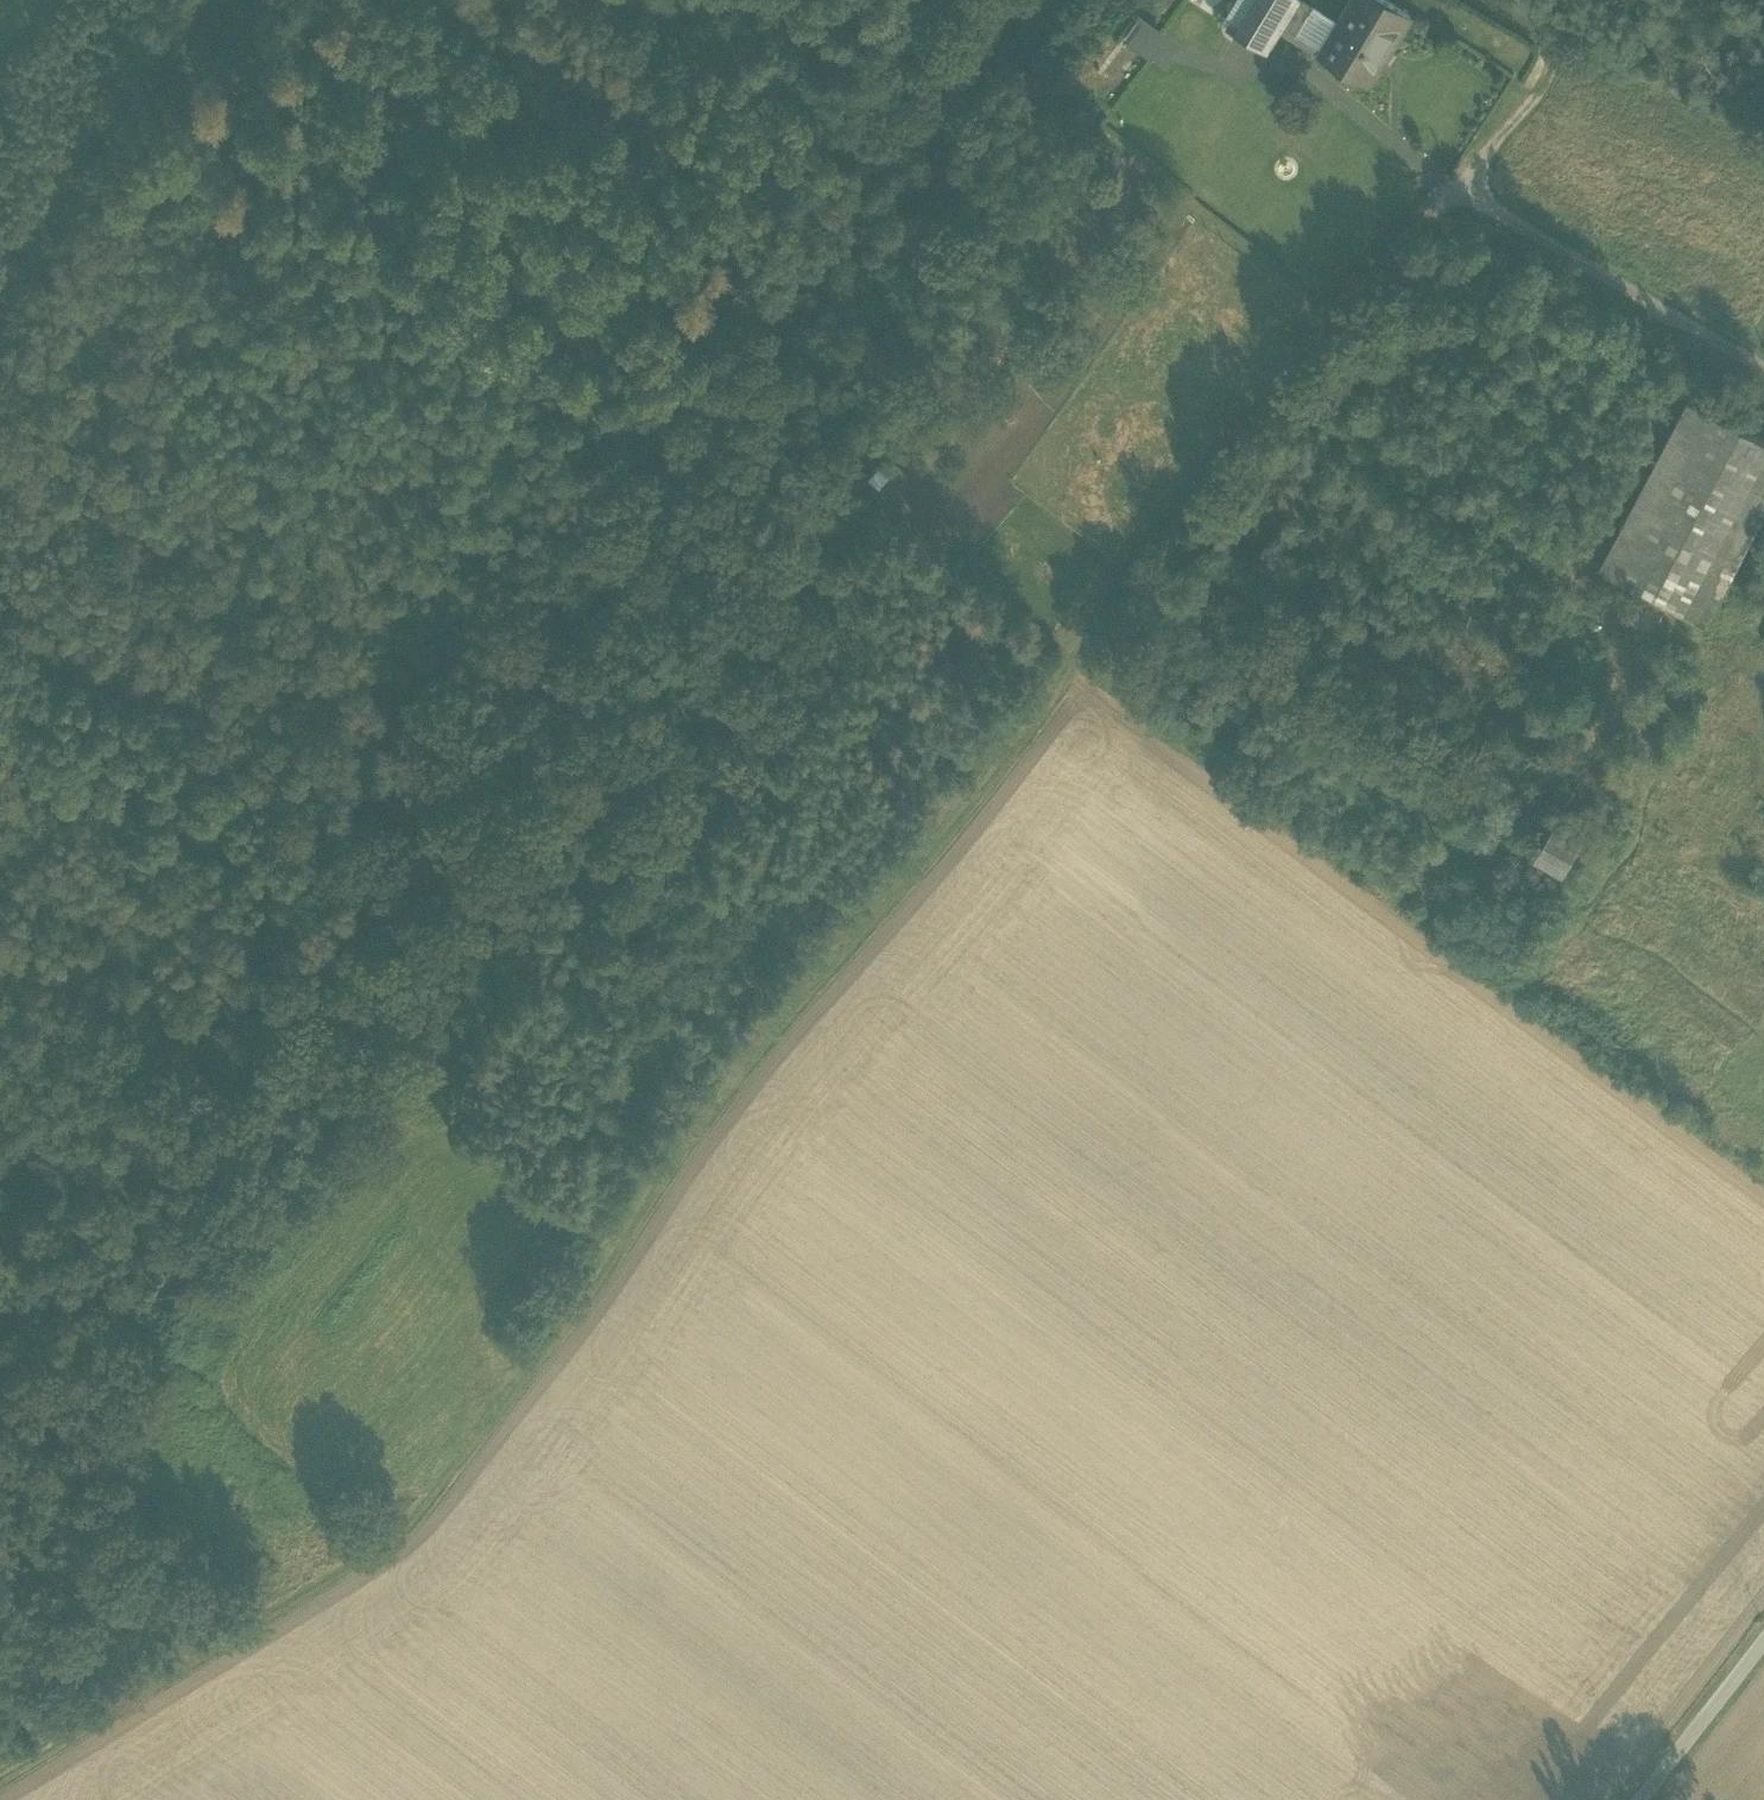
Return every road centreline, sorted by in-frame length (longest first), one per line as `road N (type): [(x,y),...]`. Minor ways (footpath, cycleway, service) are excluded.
road 1 (track): [(0,1757),(455,1451),(726,1047),(919,827),(1260,380),(1460,172)]
road 2 (track): [(1031,0),(285,1015),(0,1386)]
road 3 (track): [(0,298),(117,132),(230,0)]
road 4 (residential): [(1460,172),(1763,352)]
road 5 (residential): [(1763,1632),(1628,1799)]
road 6 (track): [(1529,0),(1553,33),(1541,74),(1460,172)]

